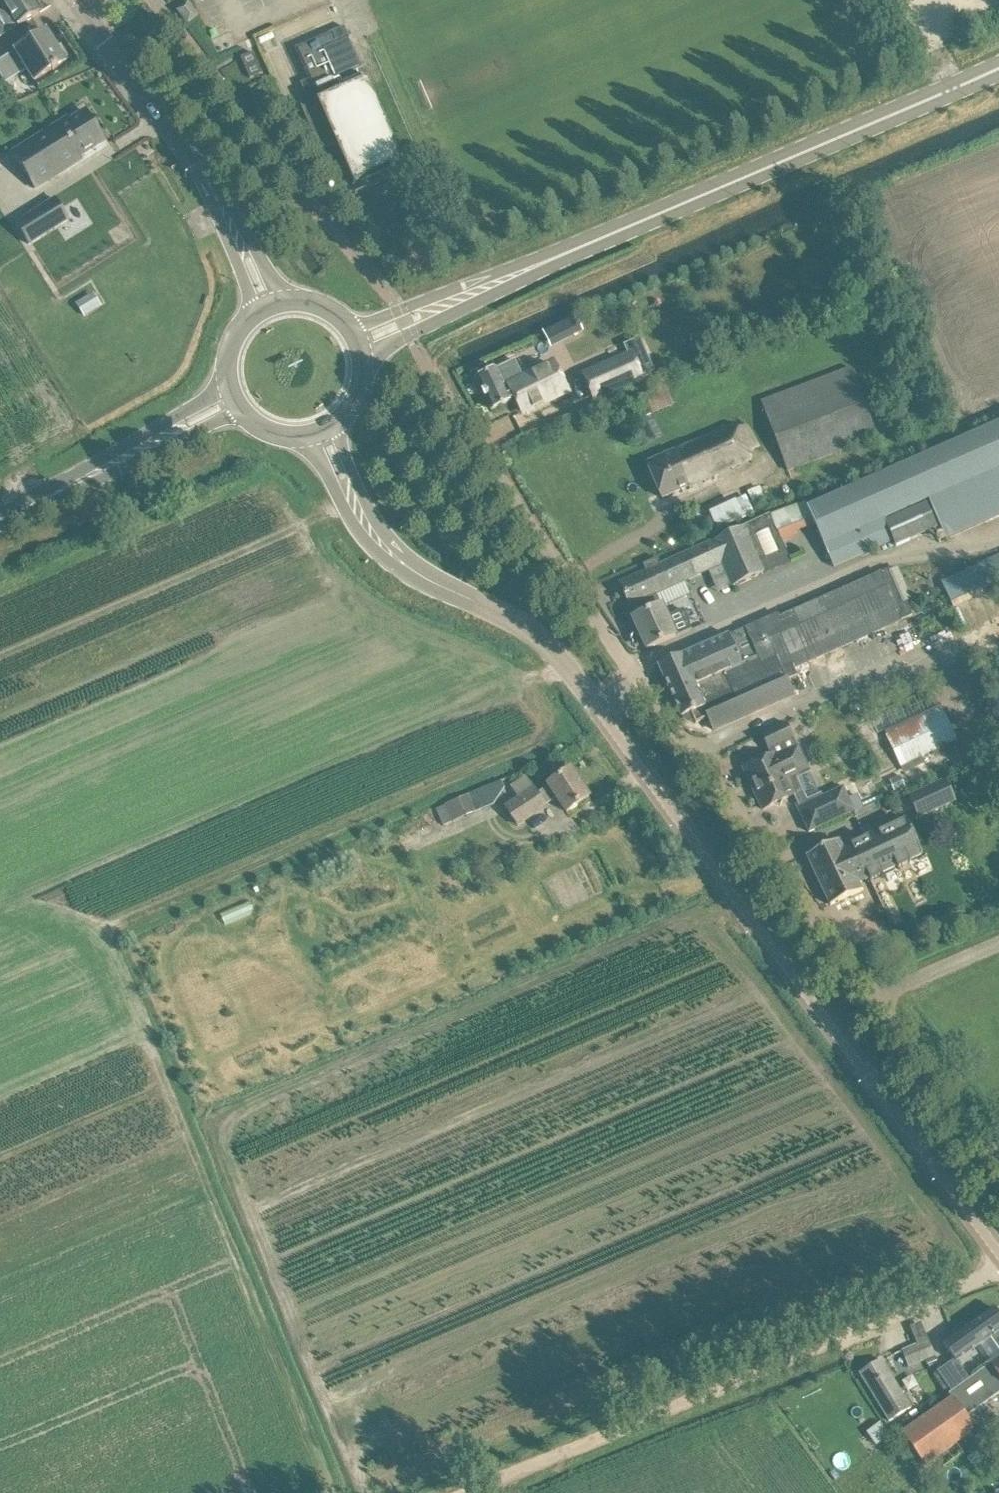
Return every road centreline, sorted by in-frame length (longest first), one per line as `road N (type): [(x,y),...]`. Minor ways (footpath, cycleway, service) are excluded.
road 1 (tertiary): [(998,1252),(597,707)]
road 2 (unclassified): [(636,678),(998,1168)]
road 3 (secondary): [(446,302),(998,66)]
road 4 (track): [(466,1492),(830,1340)]
road 5 (unclassified): [(998,541),(873,562),(629,668)]
road 6 (tertiary): [(597,707),(523,626),(418,573),(377,538),(351,498)]
road 7 (unclassified): [(446,407),(629,668)]
road 8 (tertiary): [(236,236),(197,166),(73,0)]
road 9 (secondary): [(0,516),(170,433)]
road 10 (unclassified): [(998,1264),(830,1340)]

